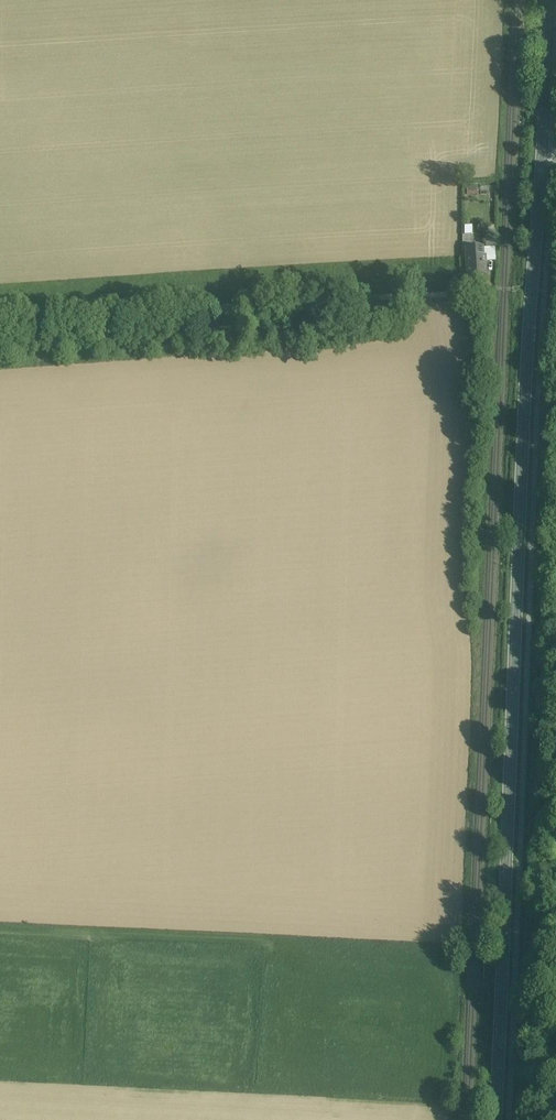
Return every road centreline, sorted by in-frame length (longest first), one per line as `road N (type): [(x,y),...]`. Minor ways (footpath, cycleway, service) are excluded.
road 1 (tertiary): [(495,1119),(546,0)]
road 2 (track): [(496,289),(0,321)]

